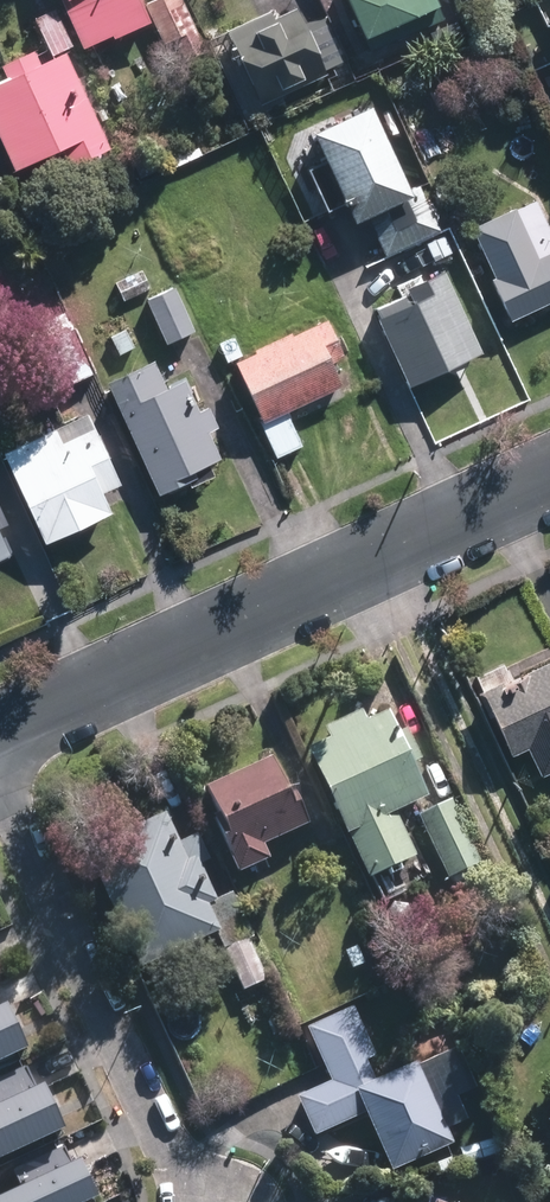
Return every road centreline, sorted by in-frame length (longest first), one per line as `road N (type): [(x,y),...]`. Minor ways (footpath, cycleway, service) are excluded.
road 1 (residential): [(0,741),(549,481)]
road 2 (residential): [(0,784),(163,1135),(206,1201)]

